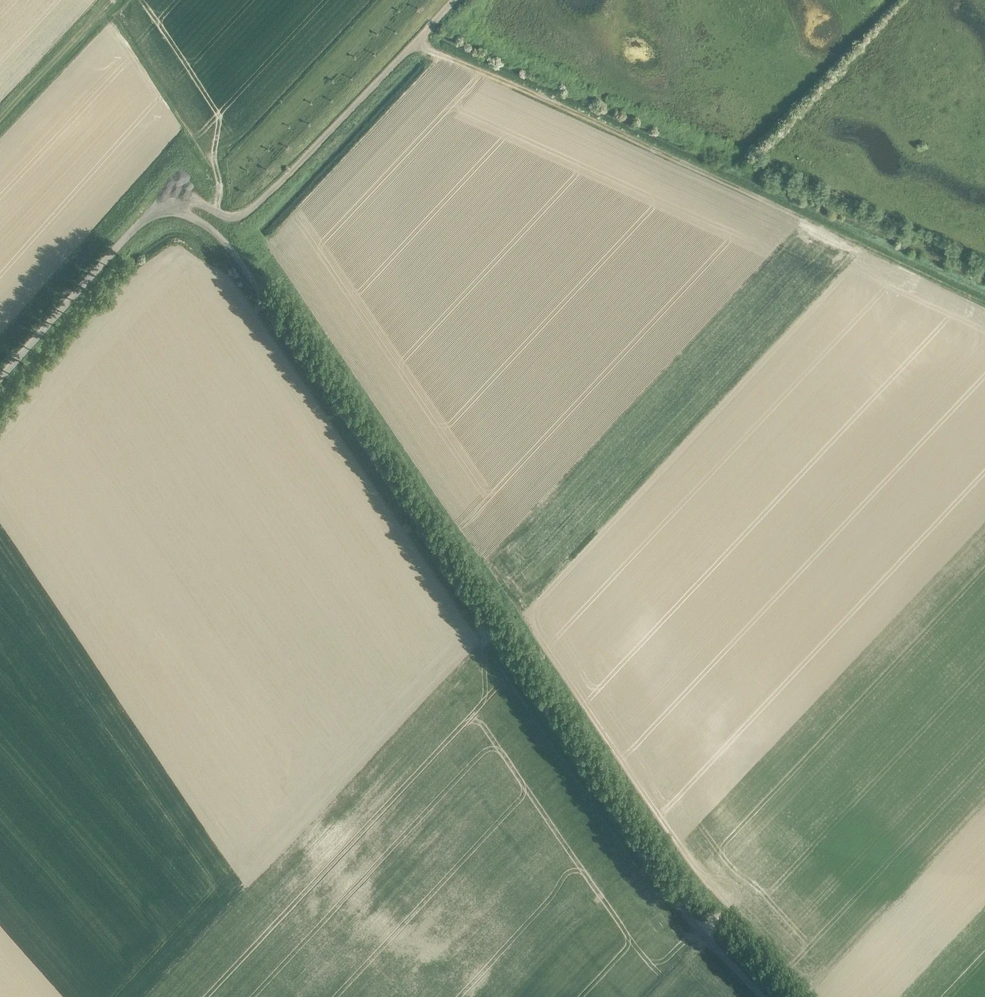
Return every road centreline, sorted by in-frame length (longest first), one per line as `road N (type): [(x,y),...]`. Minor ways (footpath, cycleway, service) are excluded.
road 1 (track): [(763,996),(673,898),(229,249),(203,223),(169,210),(196,201),(238,217)]
road 2 (track): [(984,303),(415,44)]
road 3 (track): [(238,217),(455,0)]
road 4 (unclassified): [(0,379),(139,225),(169,210)]
road 5 (track): [(0,119),(112,0)]
road 6 (track): [(701,931),(725,920),(739,925),(808,996)]

